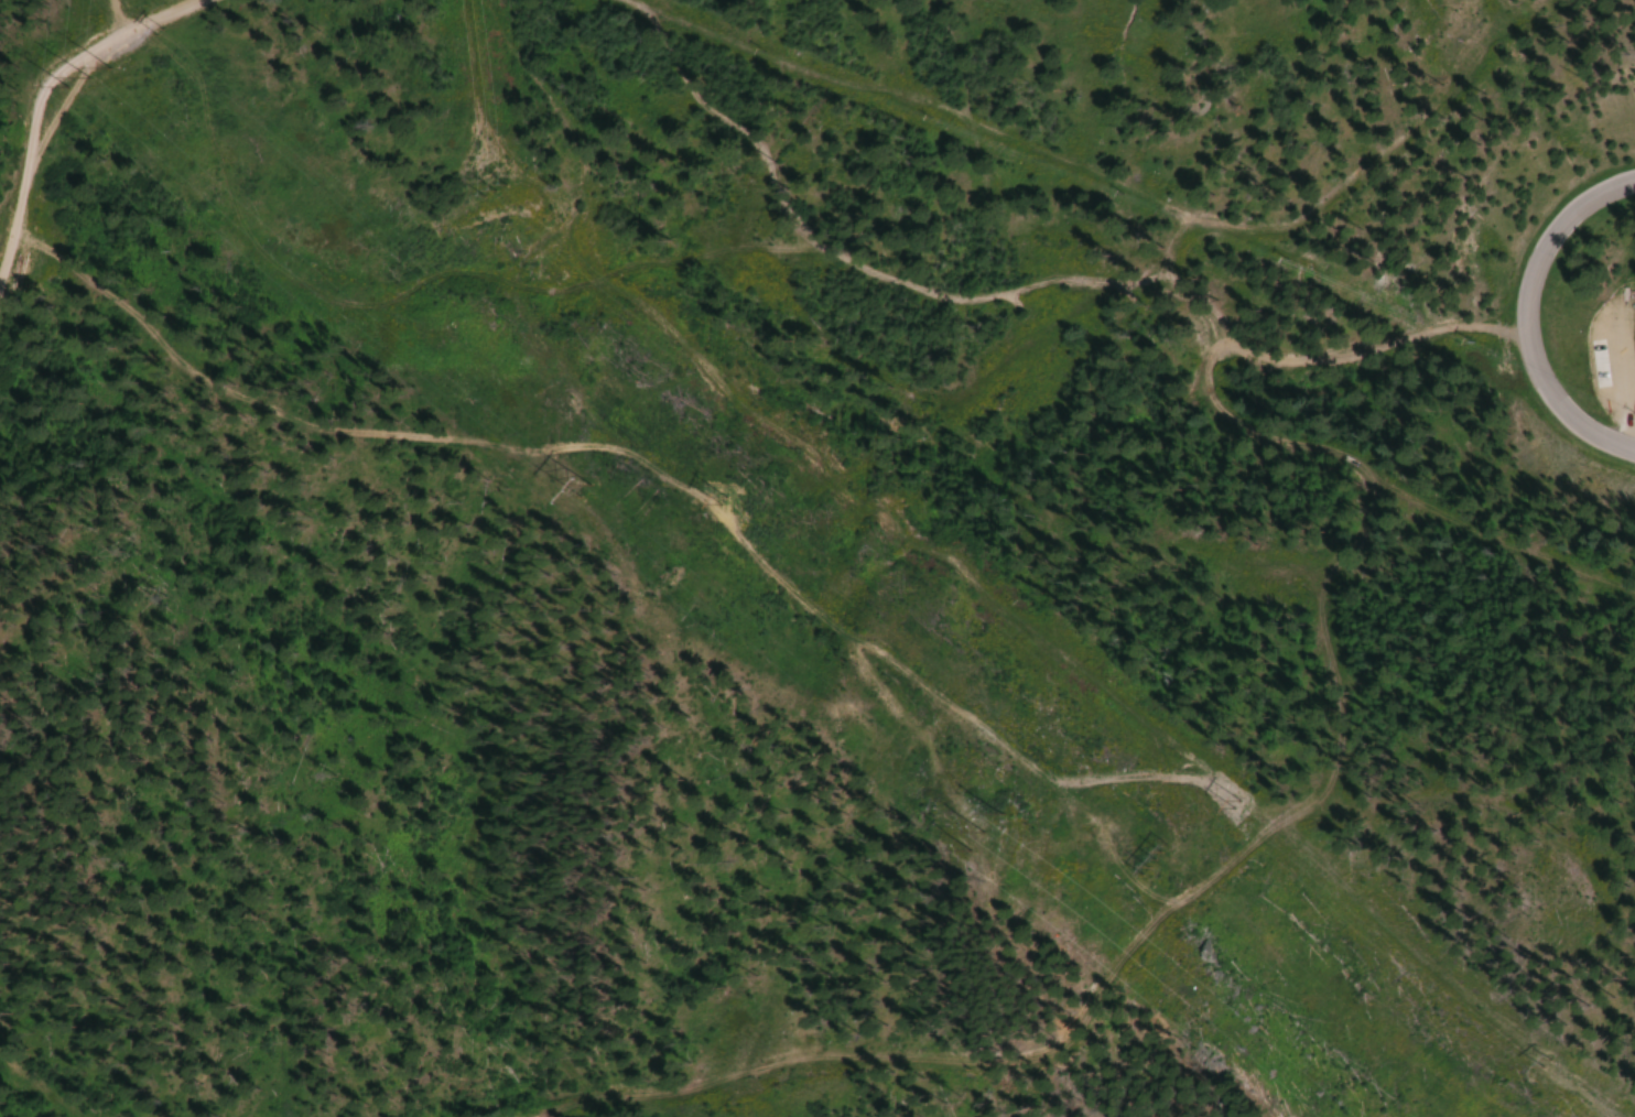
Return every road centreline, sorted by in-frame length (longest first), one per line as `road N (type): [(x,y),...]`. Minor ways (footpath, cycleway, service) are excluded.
road 1 (residential): [(1634,449),(1584,426),(1551,398),(1529,353),(1524,310),(1535,259),(1556,226),(1585,198),(1634,179)]
road 2 (residential): [(0,279),(51,78),(197,0)]

